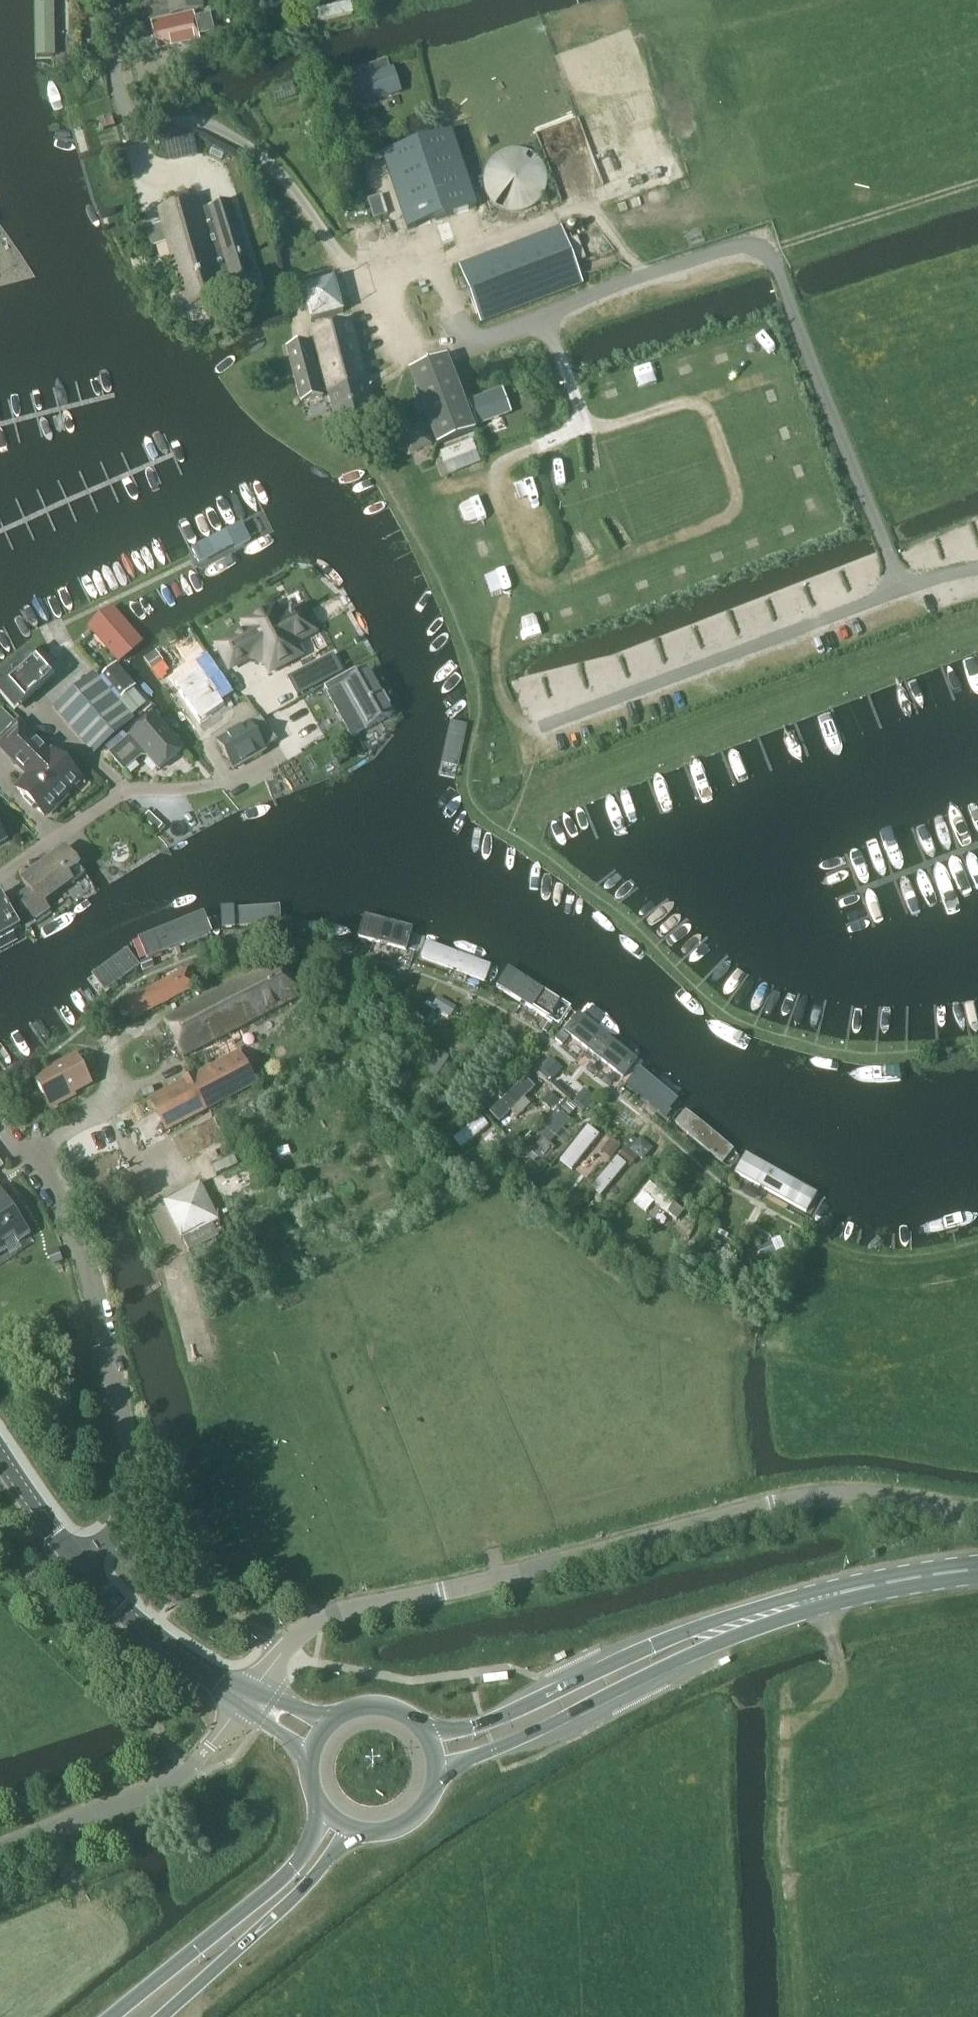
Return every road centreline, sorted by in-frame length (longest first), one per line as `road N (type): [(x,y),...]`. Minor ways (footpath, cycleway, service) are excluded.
road 1 (track): [(760,257),(779,271),(904,591),(528,731)]
road 2 (unclassified): [(323,1616),(802,1498),(875,1496),(977,1510)]
road 3 (track): [(522,567),(551,589),(723,525),(738,499),(718,423),(692,404),(598,427),(582,415),(561,350),(528,326)]
road 4 (unclassified): [(83,1568),(138,1487),(102,1288),(62,1190),(0,1126)]
road 5 (unclassified): [(108,0),(129,128),(204,124),(257,151),(371,293)]
road 6 (track): [(828,1620),(838,1658),(833,1698),(786,1721),(798,2016)]
road 7 (secondary): [(439,1777),(589,1710),(738,1623)]
road 8 (secondary): [(738,1623),(659,1643),(484,1722),(428,1732)]
road 9 (track): [(648,277),(582,209),(371,293)]
road 10 (unclassified): [(0,875),(118,792),(205,787),(275,762)]
road 11 (secondary): [(320,1804),(313,1837),(286,1876),(115,2016)]
road 12 (unclassified): [(0,1852),(163,1787),(209,1747),(247,1696)]
road 13 (secondary): [(163,2016),(363,1832)]
road 14 (track): [(648,277),(489,342),(476,336),(438,266)]
road 15 (secondary): [(977,1572),(823,1598),(738,1623)]
road 16 (track): [(977,185),(760,257)]
road 17 (tertiary): [(247,1696),(158,1641),(83,1568)]
road 18 (track): [(522,567),(499,488),(505,471),(549,452),(575,432),(582,415)]
road 19 (tertiary): [(83,1568),(0,1444)]

